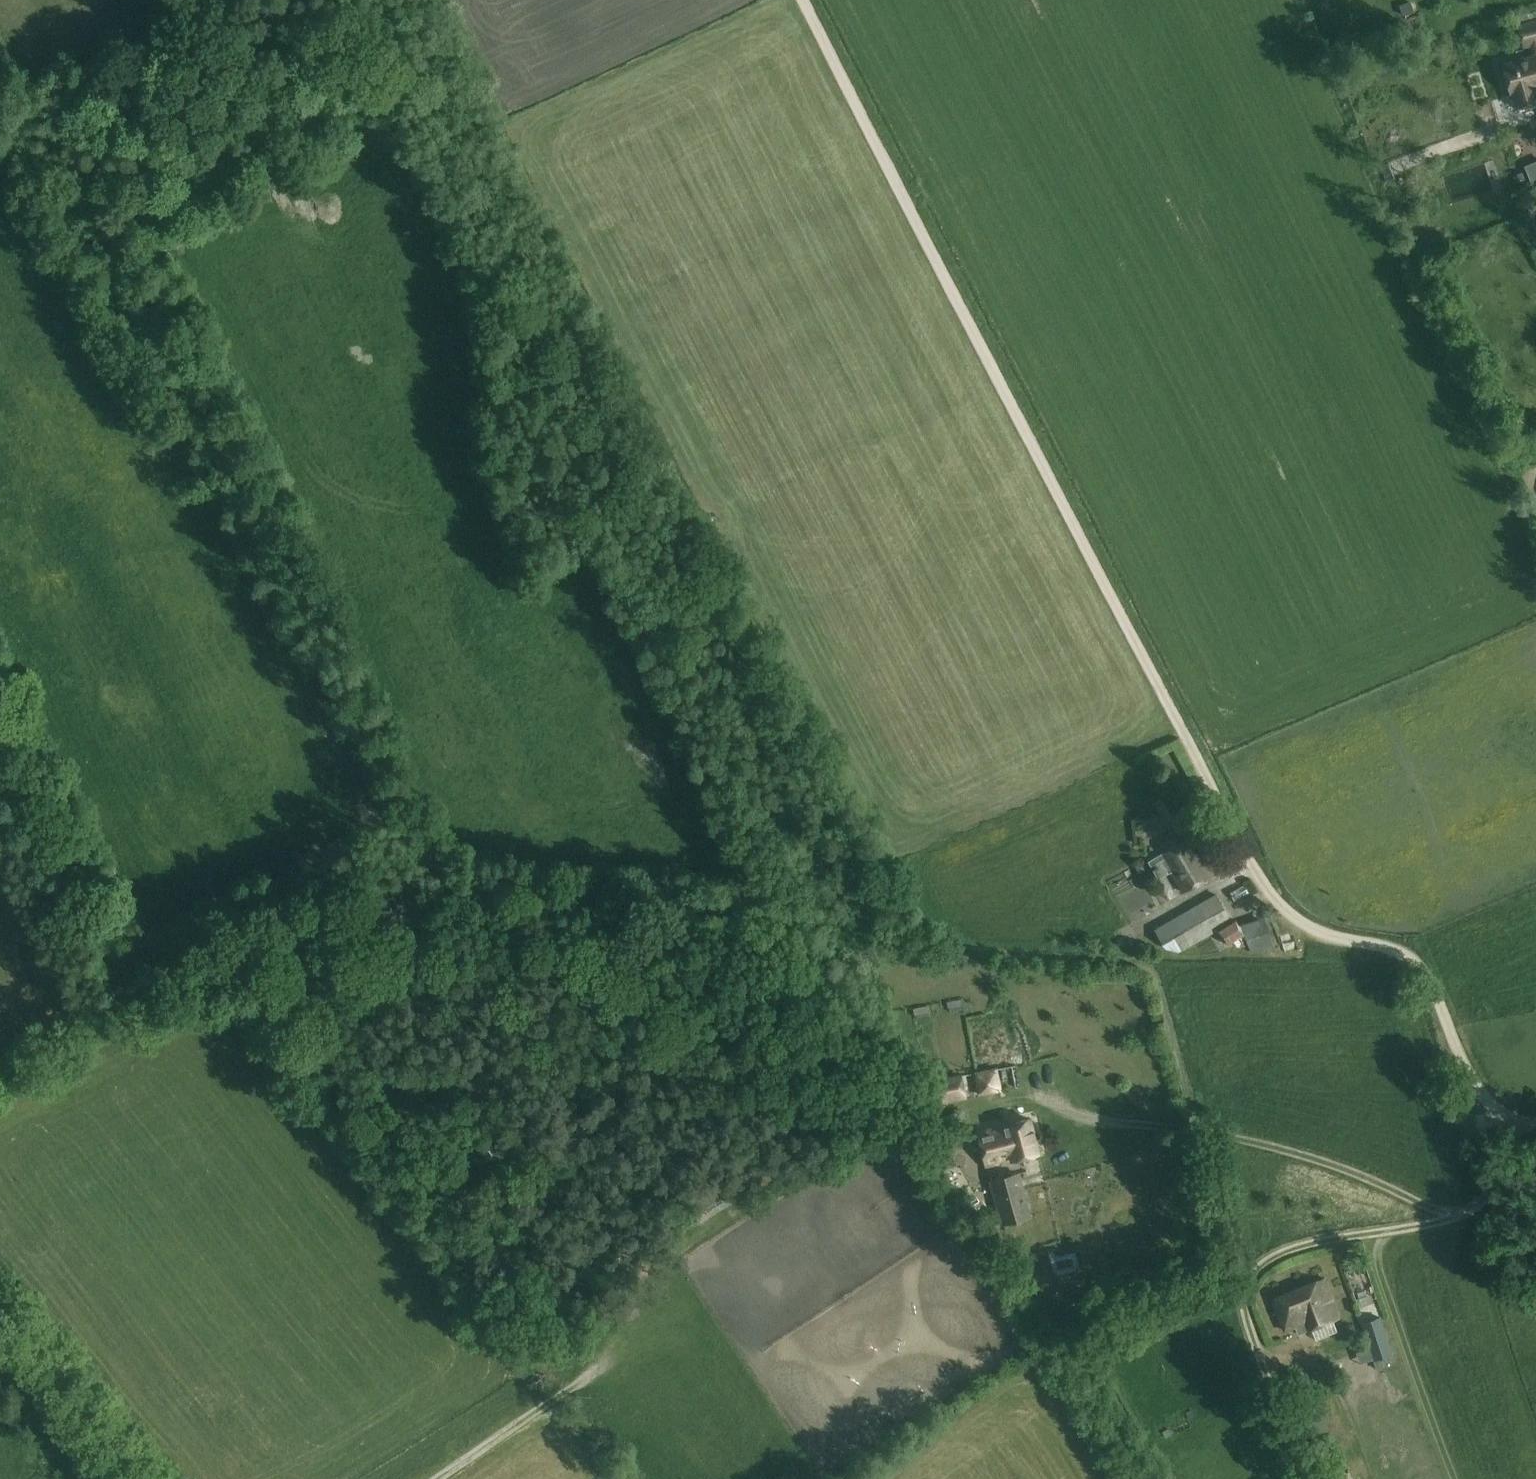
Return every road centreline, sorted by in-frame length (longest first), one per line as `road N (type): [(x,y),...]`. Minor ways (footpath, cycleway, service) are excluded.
road 1 (track): [(1535,1121),(1509,1118),(1488,1100),(1426,973),(1406,950),(1313,934),(1265,894),(801,0)]
road 2 (track): [(0,1295),(140,1478)]
road 3 (track): [(216,57),(231,106),(279,195)]

